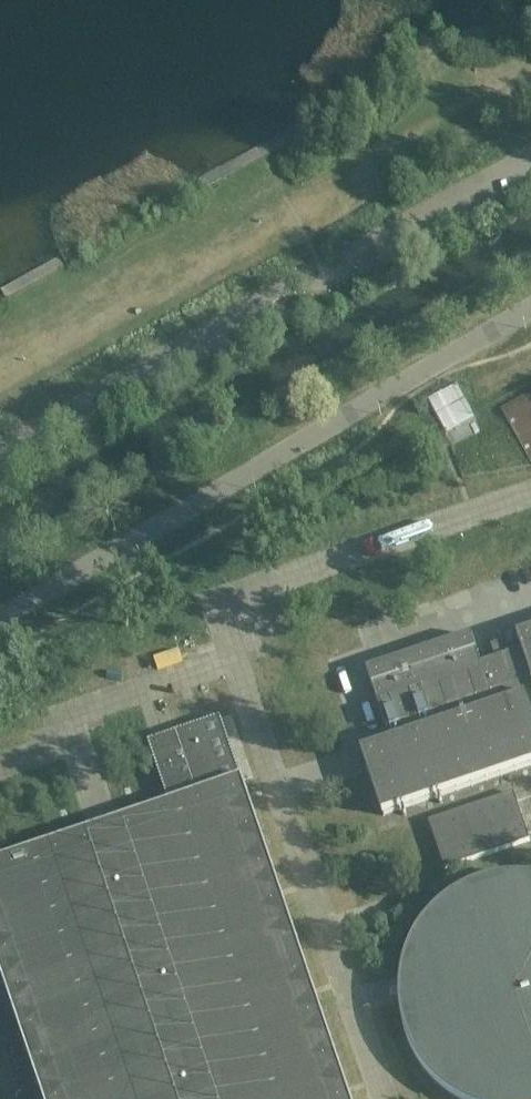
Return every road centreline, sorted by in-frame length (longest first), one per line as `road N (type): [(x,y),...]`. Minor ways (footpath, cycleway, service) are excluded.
road 1 (unclassified): [(0,617),(530,310)]

